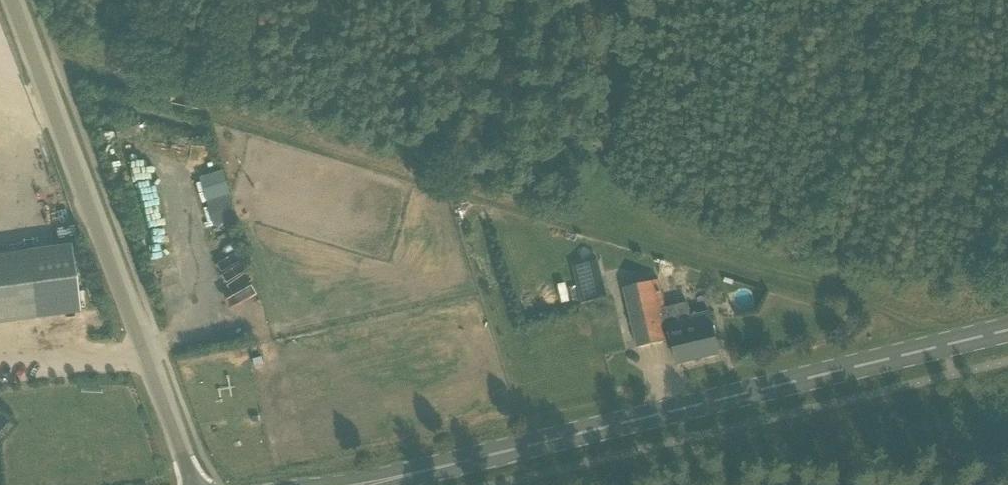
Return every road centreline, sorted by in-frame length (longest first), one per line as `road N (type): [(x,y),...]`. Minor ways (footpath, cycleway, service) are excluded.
road 1 (track): [(143,87),(393,173),(917,319),(946,347)]
road 2 (tertiary): [(373,484),(1007,331)]
road 3 (unclassified): [(193,484),(9,0)]

